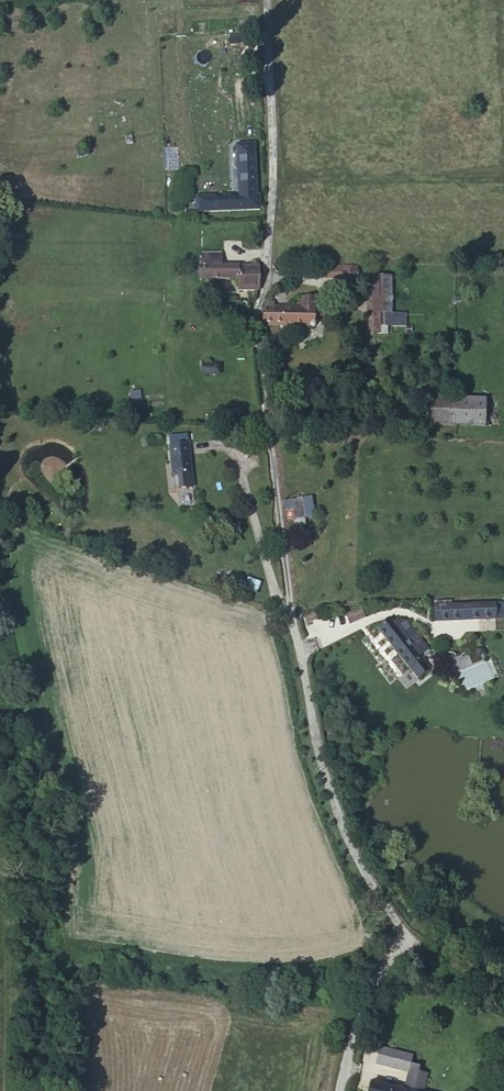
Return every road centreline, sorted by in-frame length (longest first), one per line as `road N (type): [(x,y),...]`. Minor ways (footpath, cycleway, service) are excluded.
road 1 (unclassified): [(342,1090),(365,996),(399,928),(351,846),(320,765),(289,604),(256,339),(269,277),(265,0)]

